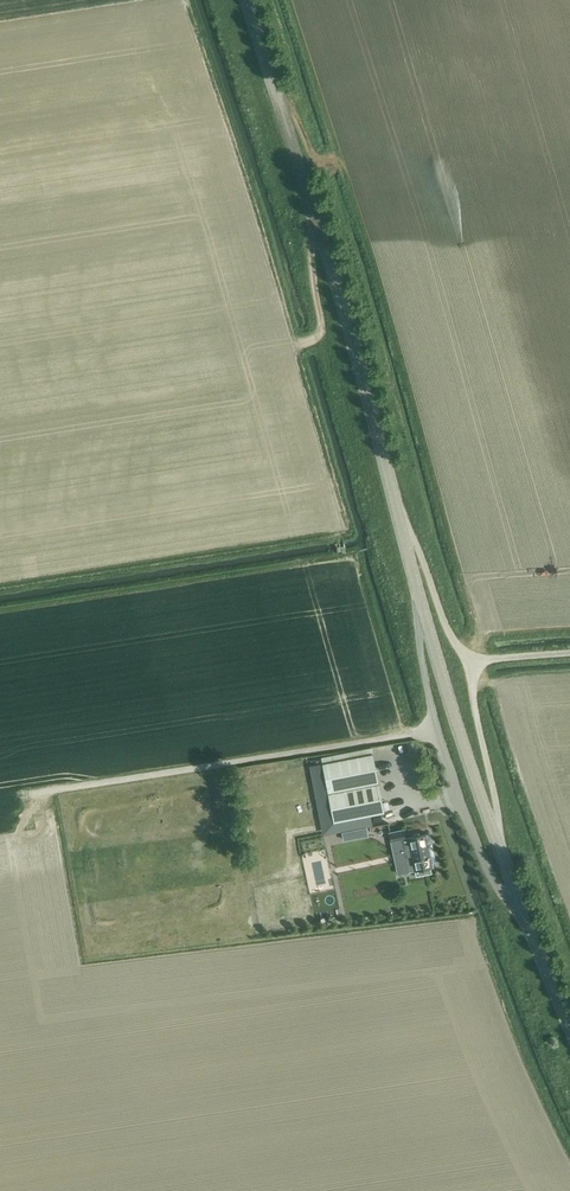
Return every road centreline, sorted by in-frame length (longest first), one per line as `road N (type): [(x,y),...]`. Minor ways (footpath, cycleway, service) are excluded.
road 1 (tertiary): [(569,1022),(448,698),(340,295),(246,0)]
road 2 (track): [(346,531),(178,0)]
road 3 (track): [(435,731),(34,793)]
road 4 (track): [(502,856),(467,661),(393,492)]
road 5 (track): [(322,335),(373,489),(402,528)]
road 6 (track): [(315,213),(322,335),(291,345)]

